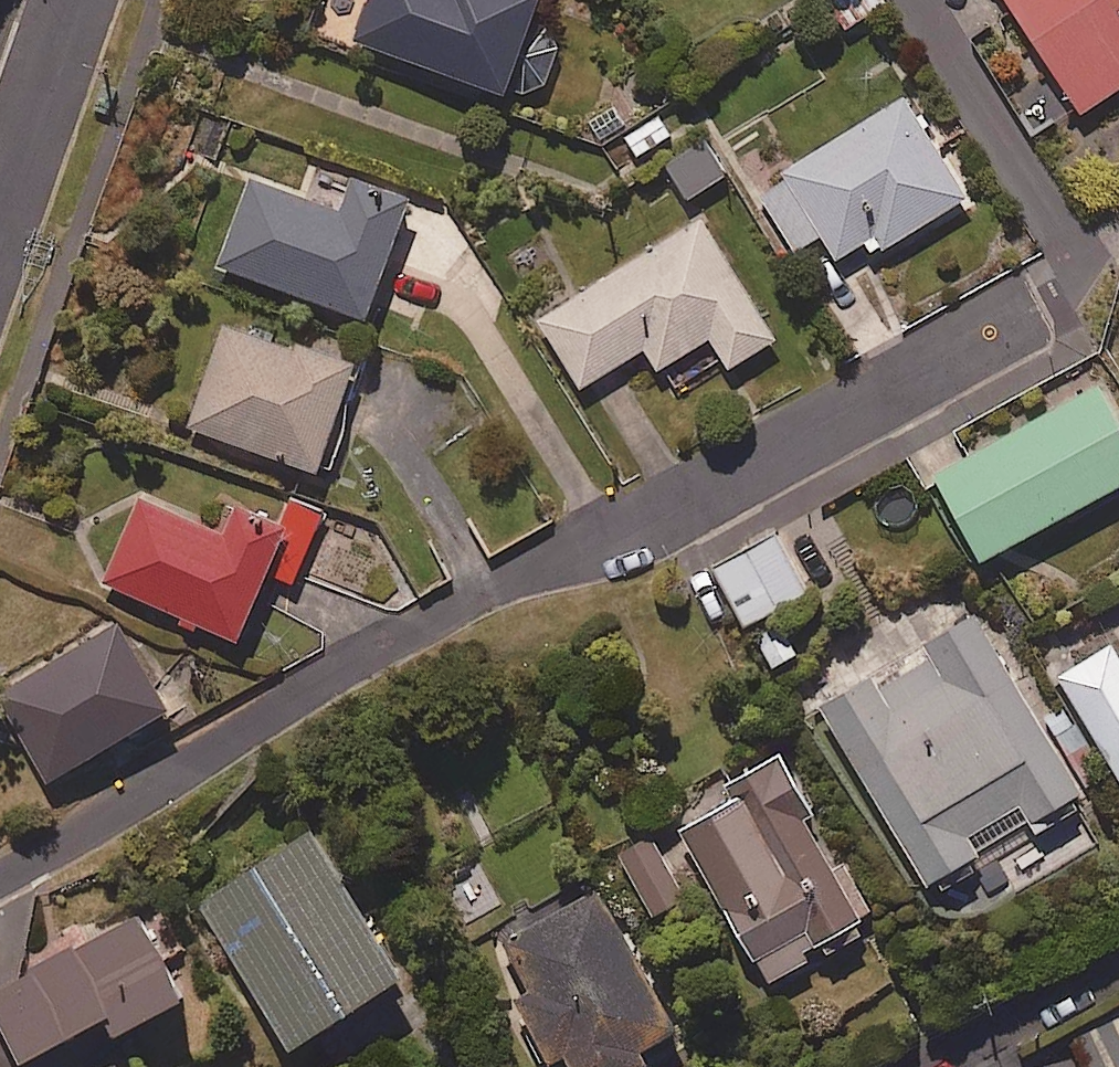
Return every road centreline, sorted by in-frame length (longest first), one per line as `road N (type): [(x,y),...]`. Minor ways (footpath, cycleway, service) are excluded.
road 1 (residential): [(0,868),(1028,307)]
road 2 (residential): [(907,1066),(1118,956)]
road 3 (residential): [(0,223),(78,0)]

